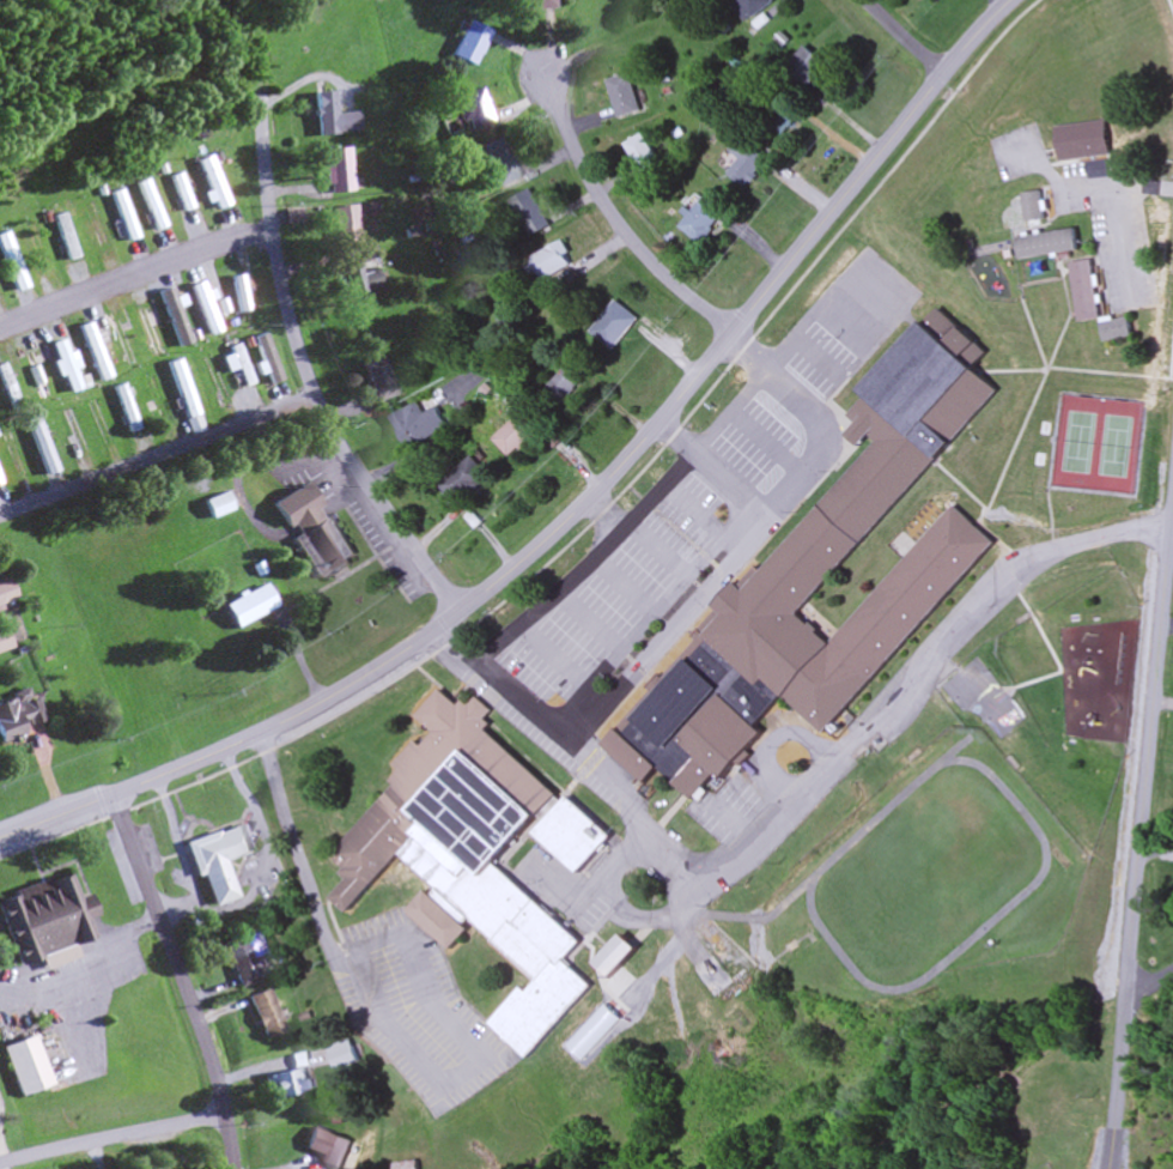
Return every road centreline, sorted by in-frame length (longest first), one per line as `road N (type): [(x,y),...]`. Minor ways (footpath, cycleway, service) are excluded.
road 1 (residential): [(0,835),(285,719),(486,587),(657,420),(1011,0)]
road 2 (residential): [(1172,478),(1109,1168)]
road 3 (residential): [(460,608),(361,473),(318,395),(274,230),(265,97)]
road 4 (residential): [(234,1168),(202,1032),(113,793)]
road 5 (residential): [(0,513),(318,395)]
road 6 (residential): [(731,331),(650,261),(610,213),(565,138),(546,78)]
road 7 (residential): [(0,326),(241,232),(274,230)]
road 8 (residential): [(0,1163),(226,1114)]

